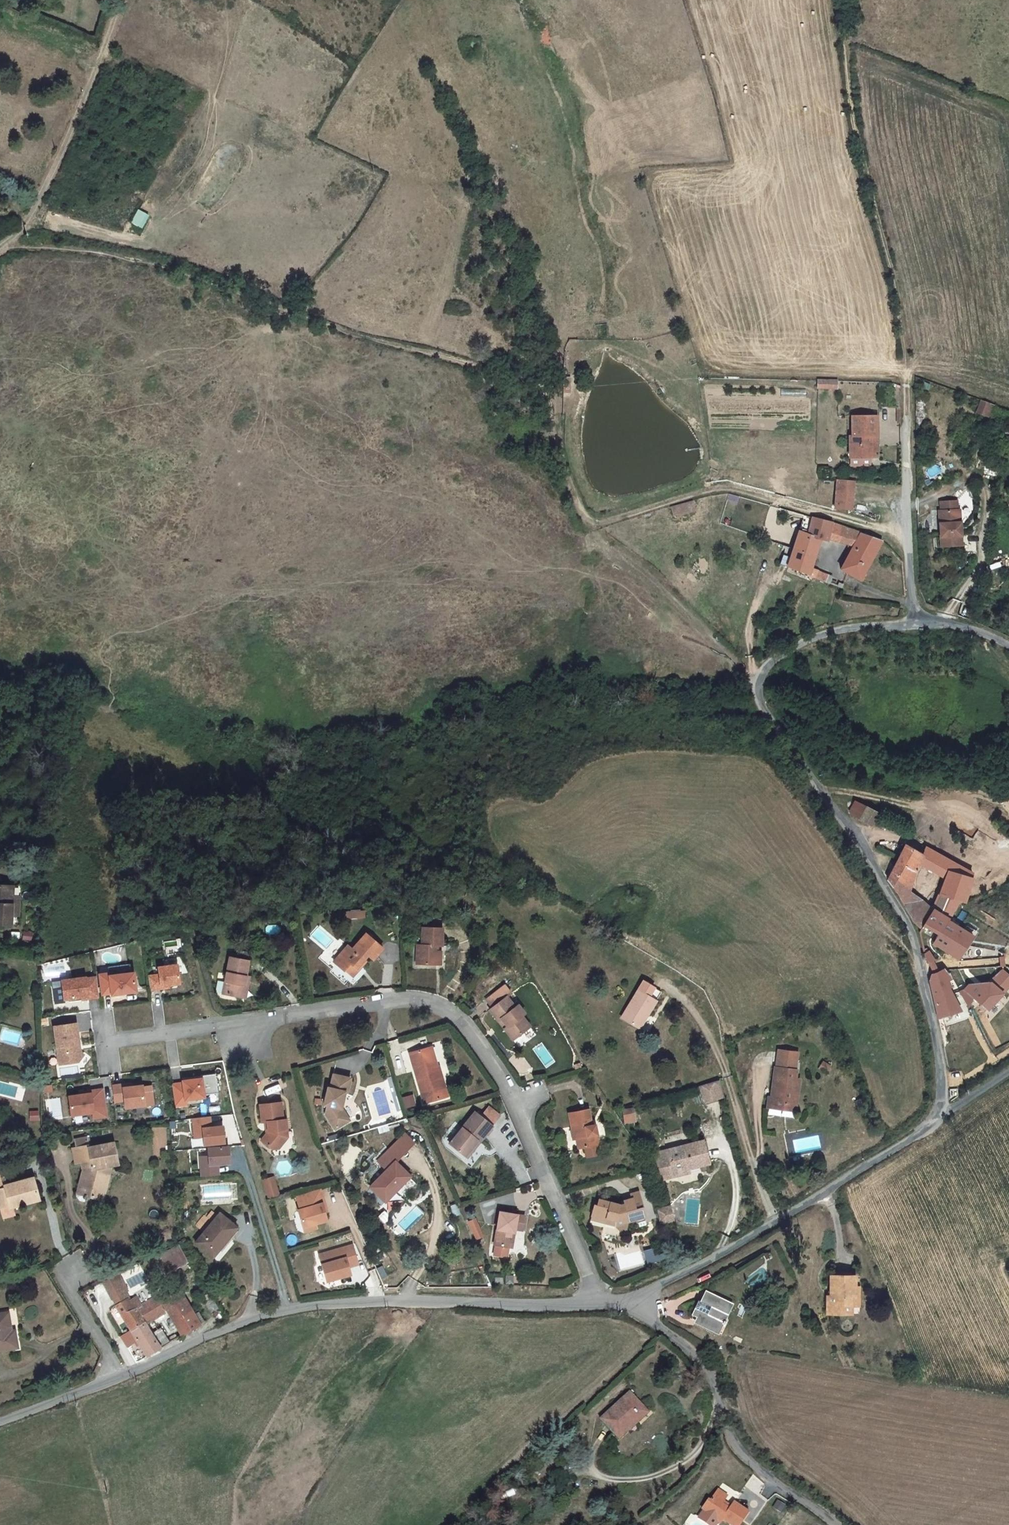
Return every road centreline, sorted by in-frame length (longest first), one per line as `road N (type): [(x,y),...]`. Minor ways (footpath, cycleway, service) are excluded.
road 1 (unclassified): [(910,624),(818,637),(769,662),(756,681),(782,743),(902,918),(935,1038),(939,1111),(910,1139),(773,1225),(632,1299)]
road 2 (residential): [(105,1041),(395,1000),(429,1001),(454,1014),(503,1081),(596,1305)]
road 3 (unclassified): [(596,1305),(431,1302),(290,1310),(0,1424)]
road 4 (track): [(840,0),(856,135),(904,315),(907,418)]
road 5 (track): [(591,531),(513,472),(405,443),(263,389)]
road 6 (track): [(772,558),(752,622),(756,681),(695,616),(591,531)]
road 7 (track): [(591,531),(726,489),(874,527),(909,559)]
road 8 (unclassified): [(632,1299),(702,1362),(743,1454),(840,1524)]
road 9 (track): [(0,242),(22,223),(118,0)]
road 10 (unclassified): [(910,624),(907,418)]

